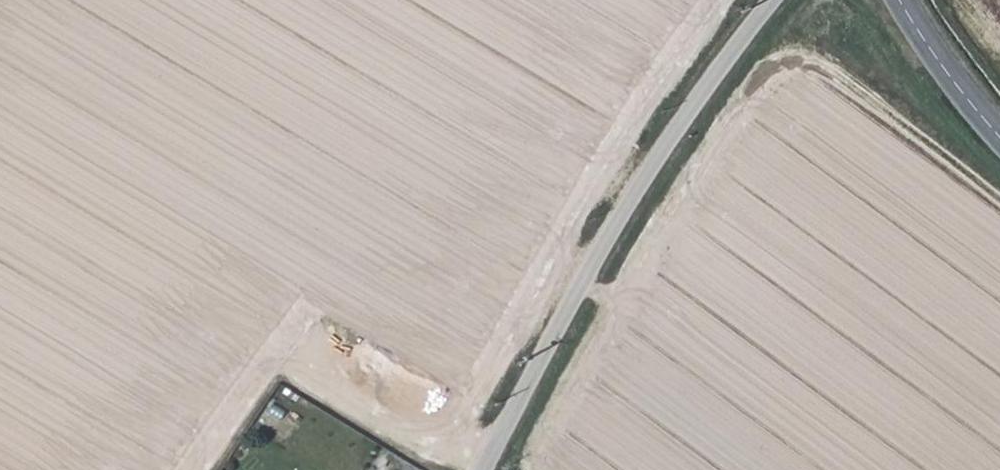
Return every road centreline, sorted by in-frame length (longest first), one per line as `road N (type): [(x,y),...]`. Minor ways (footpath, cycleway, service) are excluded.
road 1 (unclassified): [(773,0),(591,269),(485,469)]
road 2 (tertiary): [(999,143),(897,0)]

